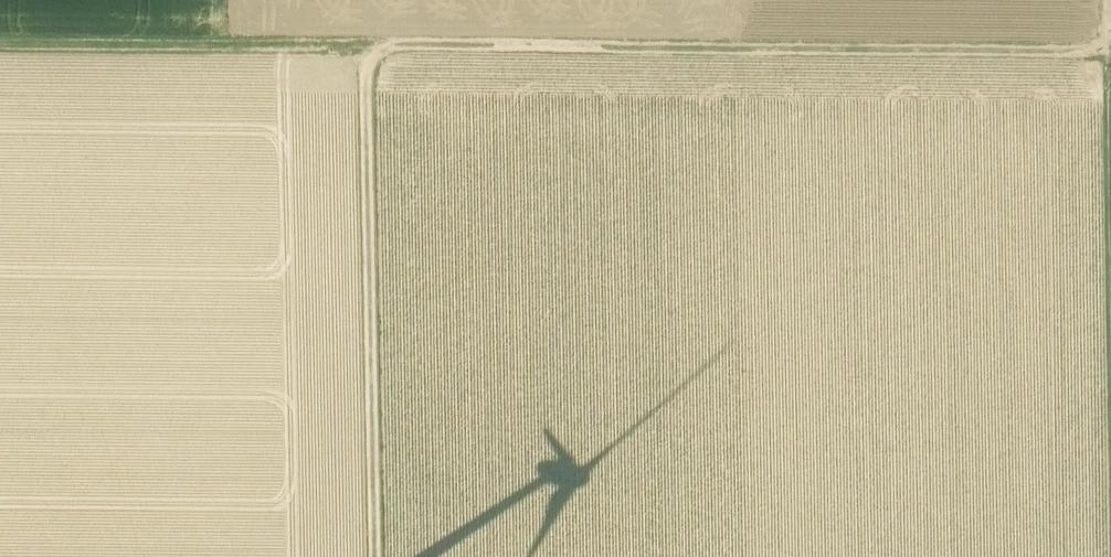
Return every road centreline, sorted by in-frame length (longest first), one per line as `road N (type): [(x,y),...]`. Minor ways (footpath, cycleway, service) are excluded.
road 1 (track): [(0,46),(1106,53)]
road 2 (track): [(376,556),(368,50)]
road 3 (track): [(1106,53),(1110,325)]

